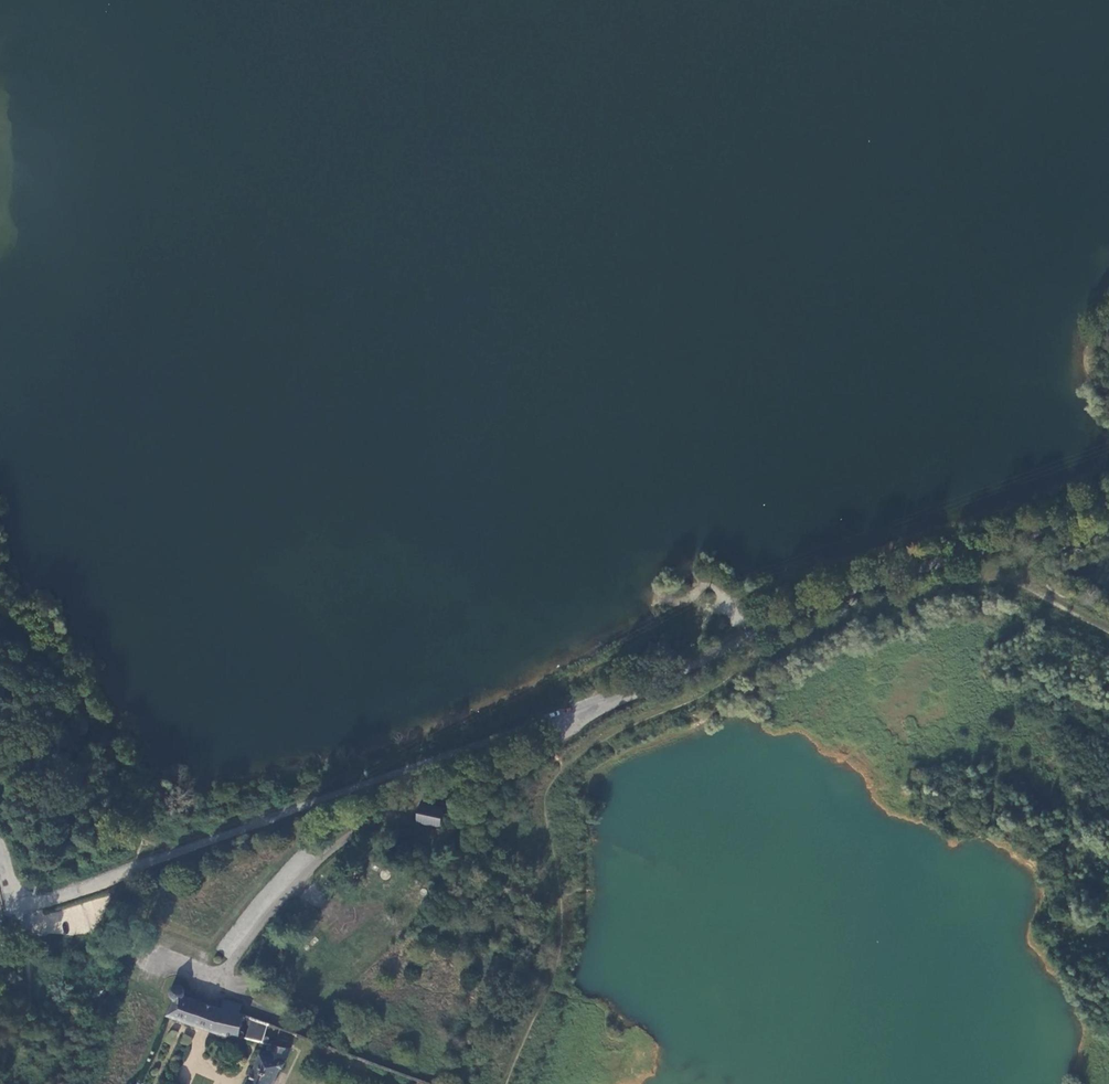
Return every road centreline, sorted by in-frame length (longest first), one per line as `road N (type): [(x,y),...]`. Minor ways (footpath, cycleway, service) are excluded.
road 1 (unclassified): [(588,716),(542,723),(60,903),(30,903),(10,885),(2,852)]
road 2 (unclassified): [(1108,500),(990,552),(836,600),(588,716)]
road 3 (unclassified): [(588,716),(511,768),(379,816),(293,888),(235,963),(225,989),(144,956)]
road 4 (track): [(30,903),(33,1007),(0,1078)]

